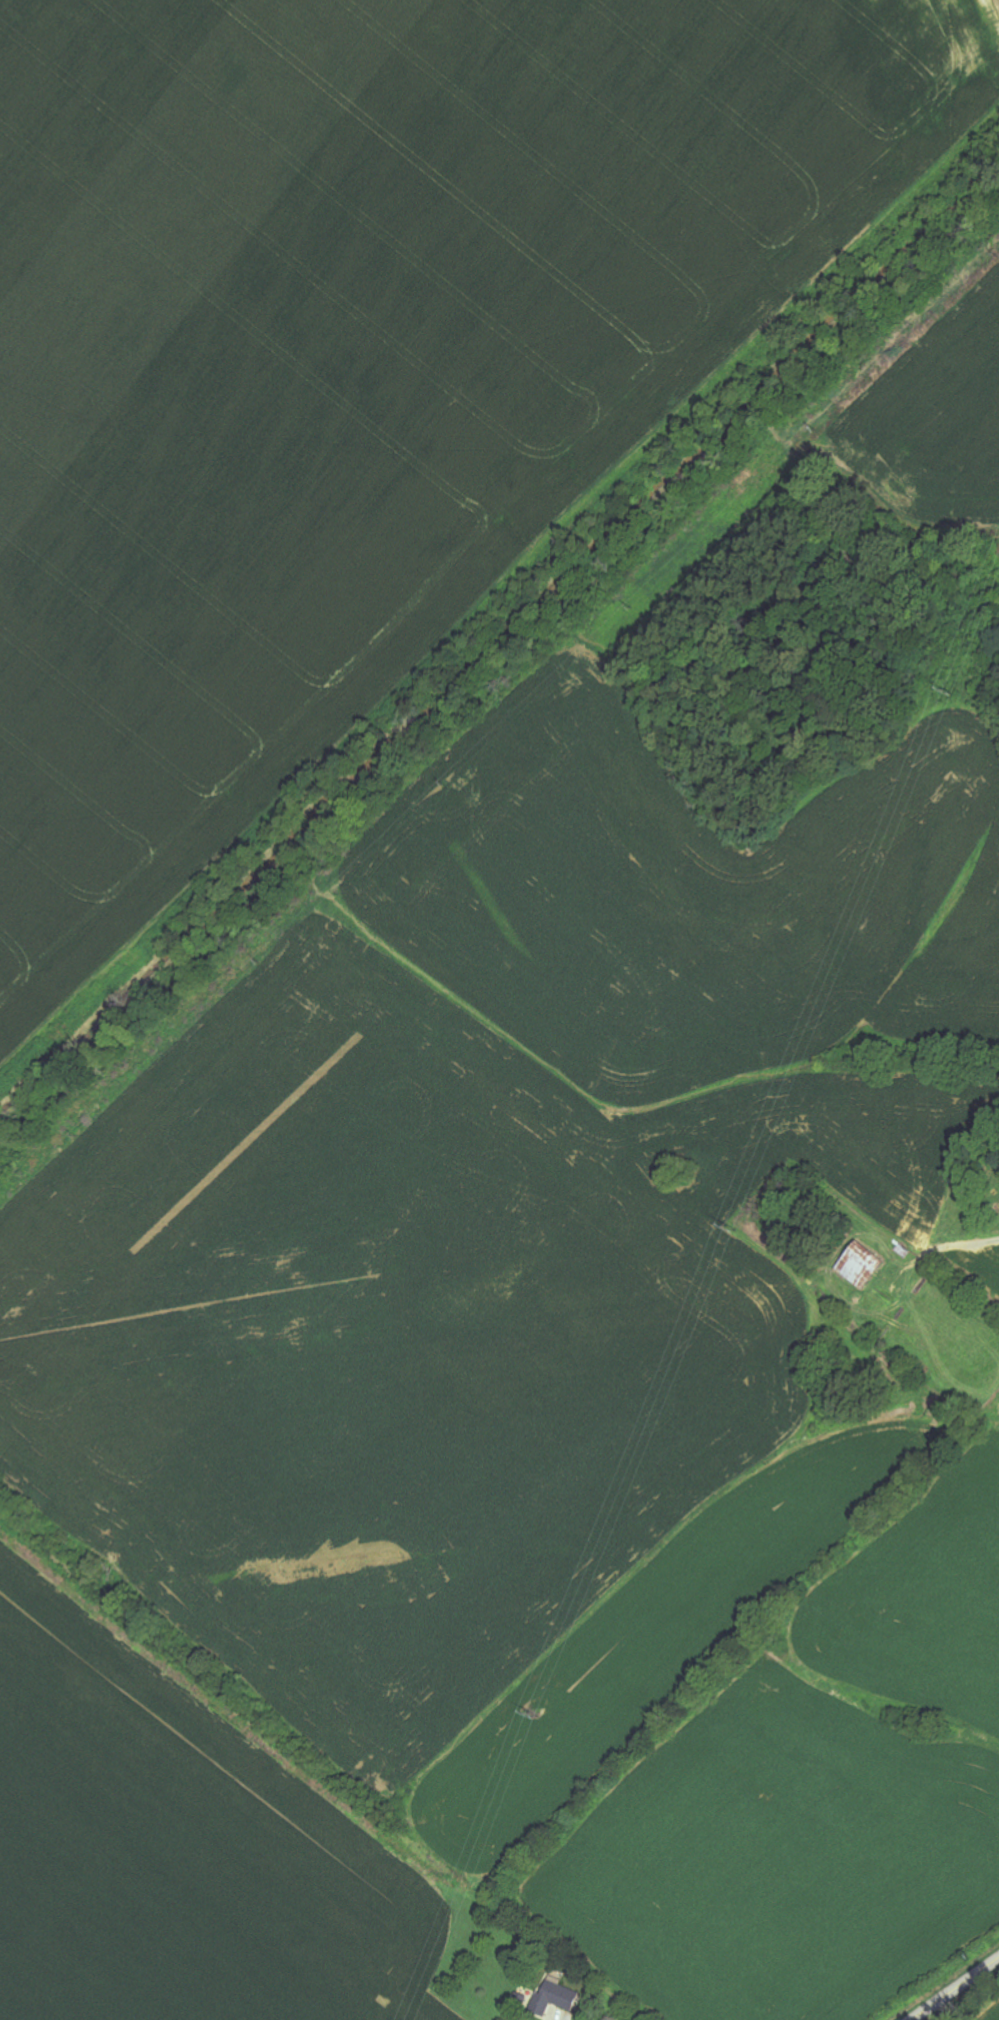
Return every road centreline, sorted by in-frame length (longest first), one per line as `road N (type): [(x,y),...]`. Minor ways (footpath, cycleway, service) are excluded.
road 1 (residential): [(998,1216),(853,1247),(831,1236)]

